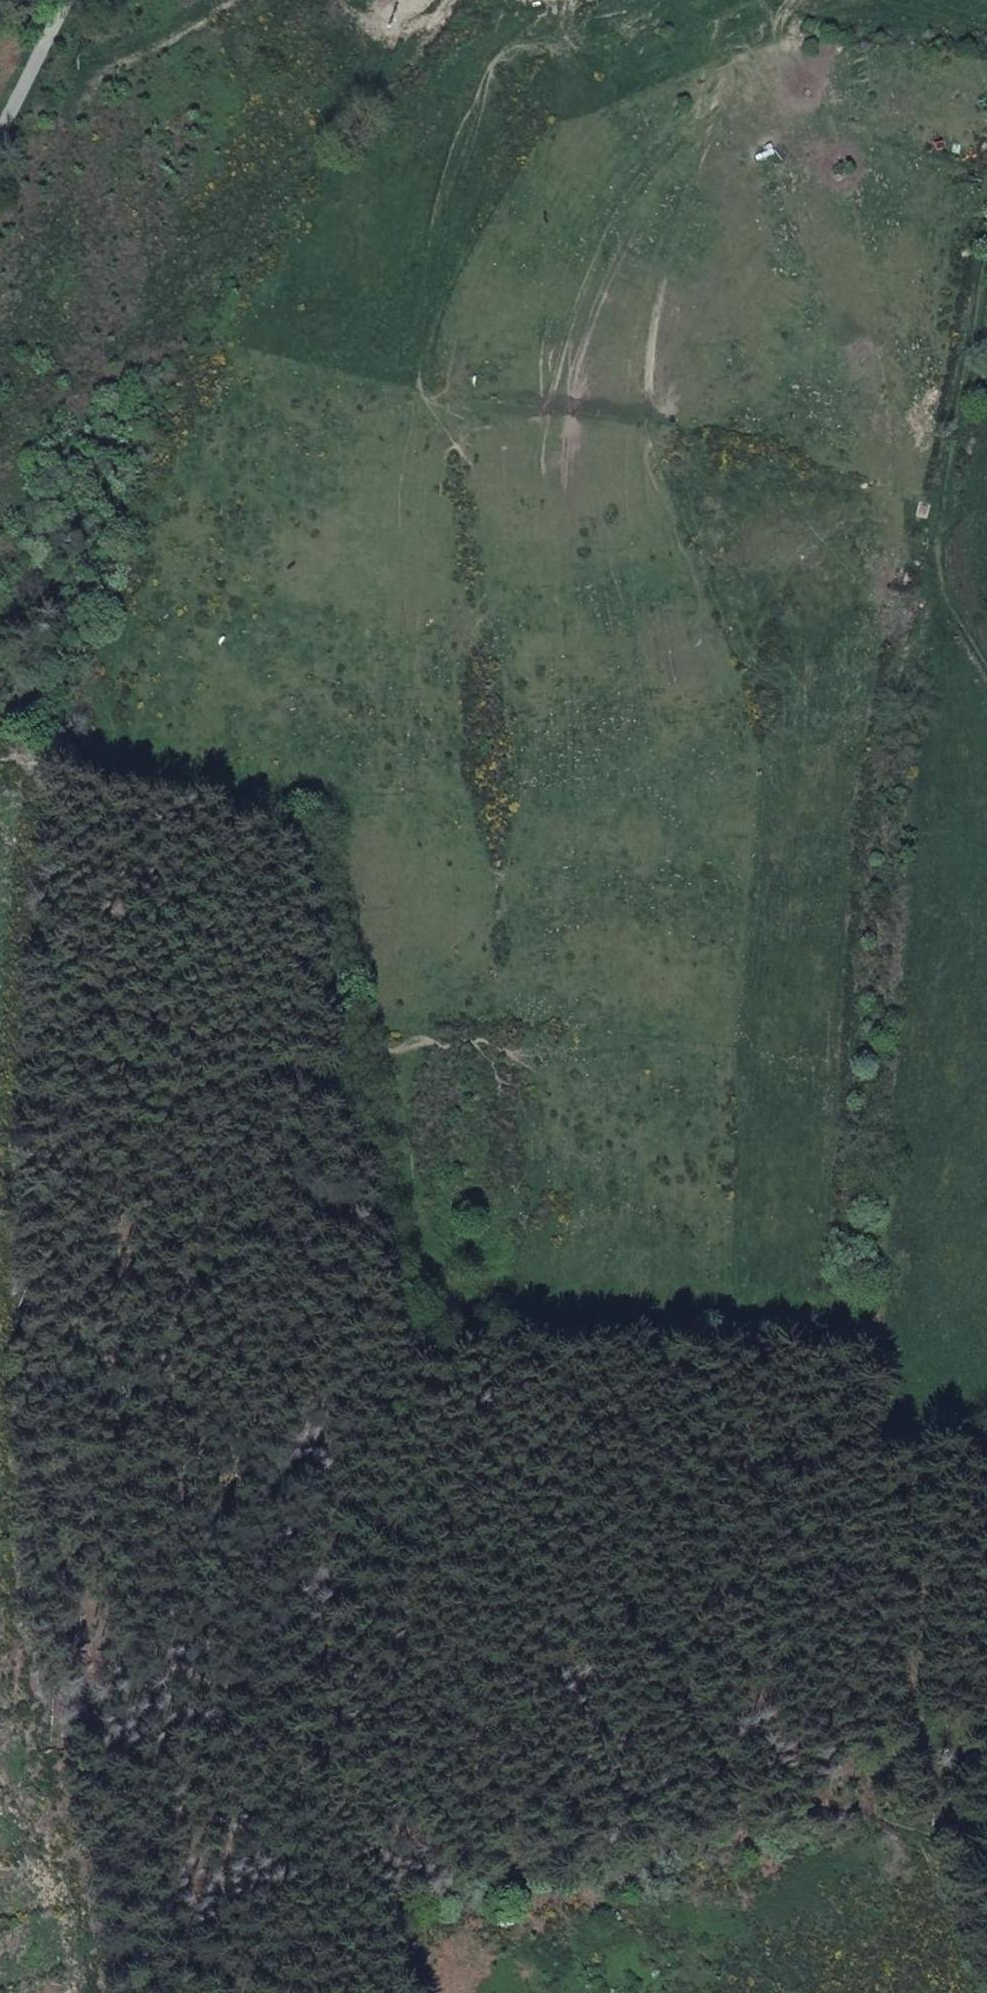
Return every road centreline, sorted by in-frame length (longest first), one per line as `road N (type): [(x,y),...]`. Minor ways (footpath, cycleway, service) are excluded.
road 1 (track): [(986,275),(948,557),(986,659)]
road 2 (unclassified): [(0,137),(70,0)]

